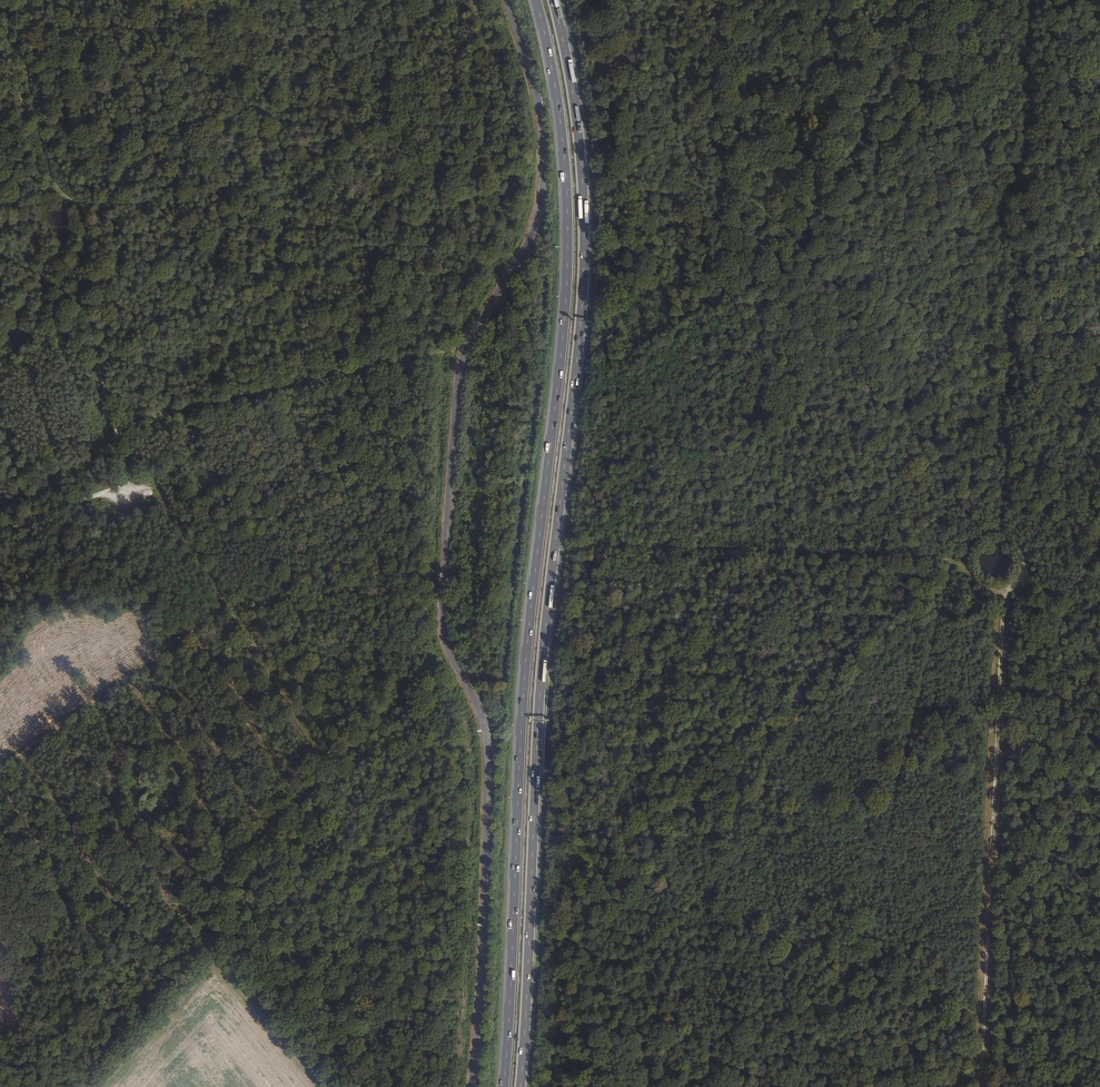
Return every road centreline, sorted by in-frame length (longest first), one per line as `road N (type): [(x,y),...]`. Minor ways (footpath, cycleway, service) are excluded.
road 1 (trunk): [(536,0),(564,149),(567,276),(522,707),(504,1086)]
road 2 (trunk): [(520,1086),(539,707),(583,276),(576,112),(553,0)]
road 3 (unclassified): [(466,348),(442,618),(447,651),(479,706),(490,767),(473,1086)]
road 4 (track): [(447,651),(1,1086)]
road 5 (track): [(984,1086),(1004,597)]
road 6 (track): [(113,426),(462,348)]
road 7 (track): [(128,486),(160,490),(328,766)]
road 8 (track): [(0,785),(121,968)]
road 9 (tertiary): [(543,191),(541,110),(507,0)]
road 10 (tertiary): [(543,191),(535,233),(466,348)]
road 11 (track): [(128,486),(0,535)]

